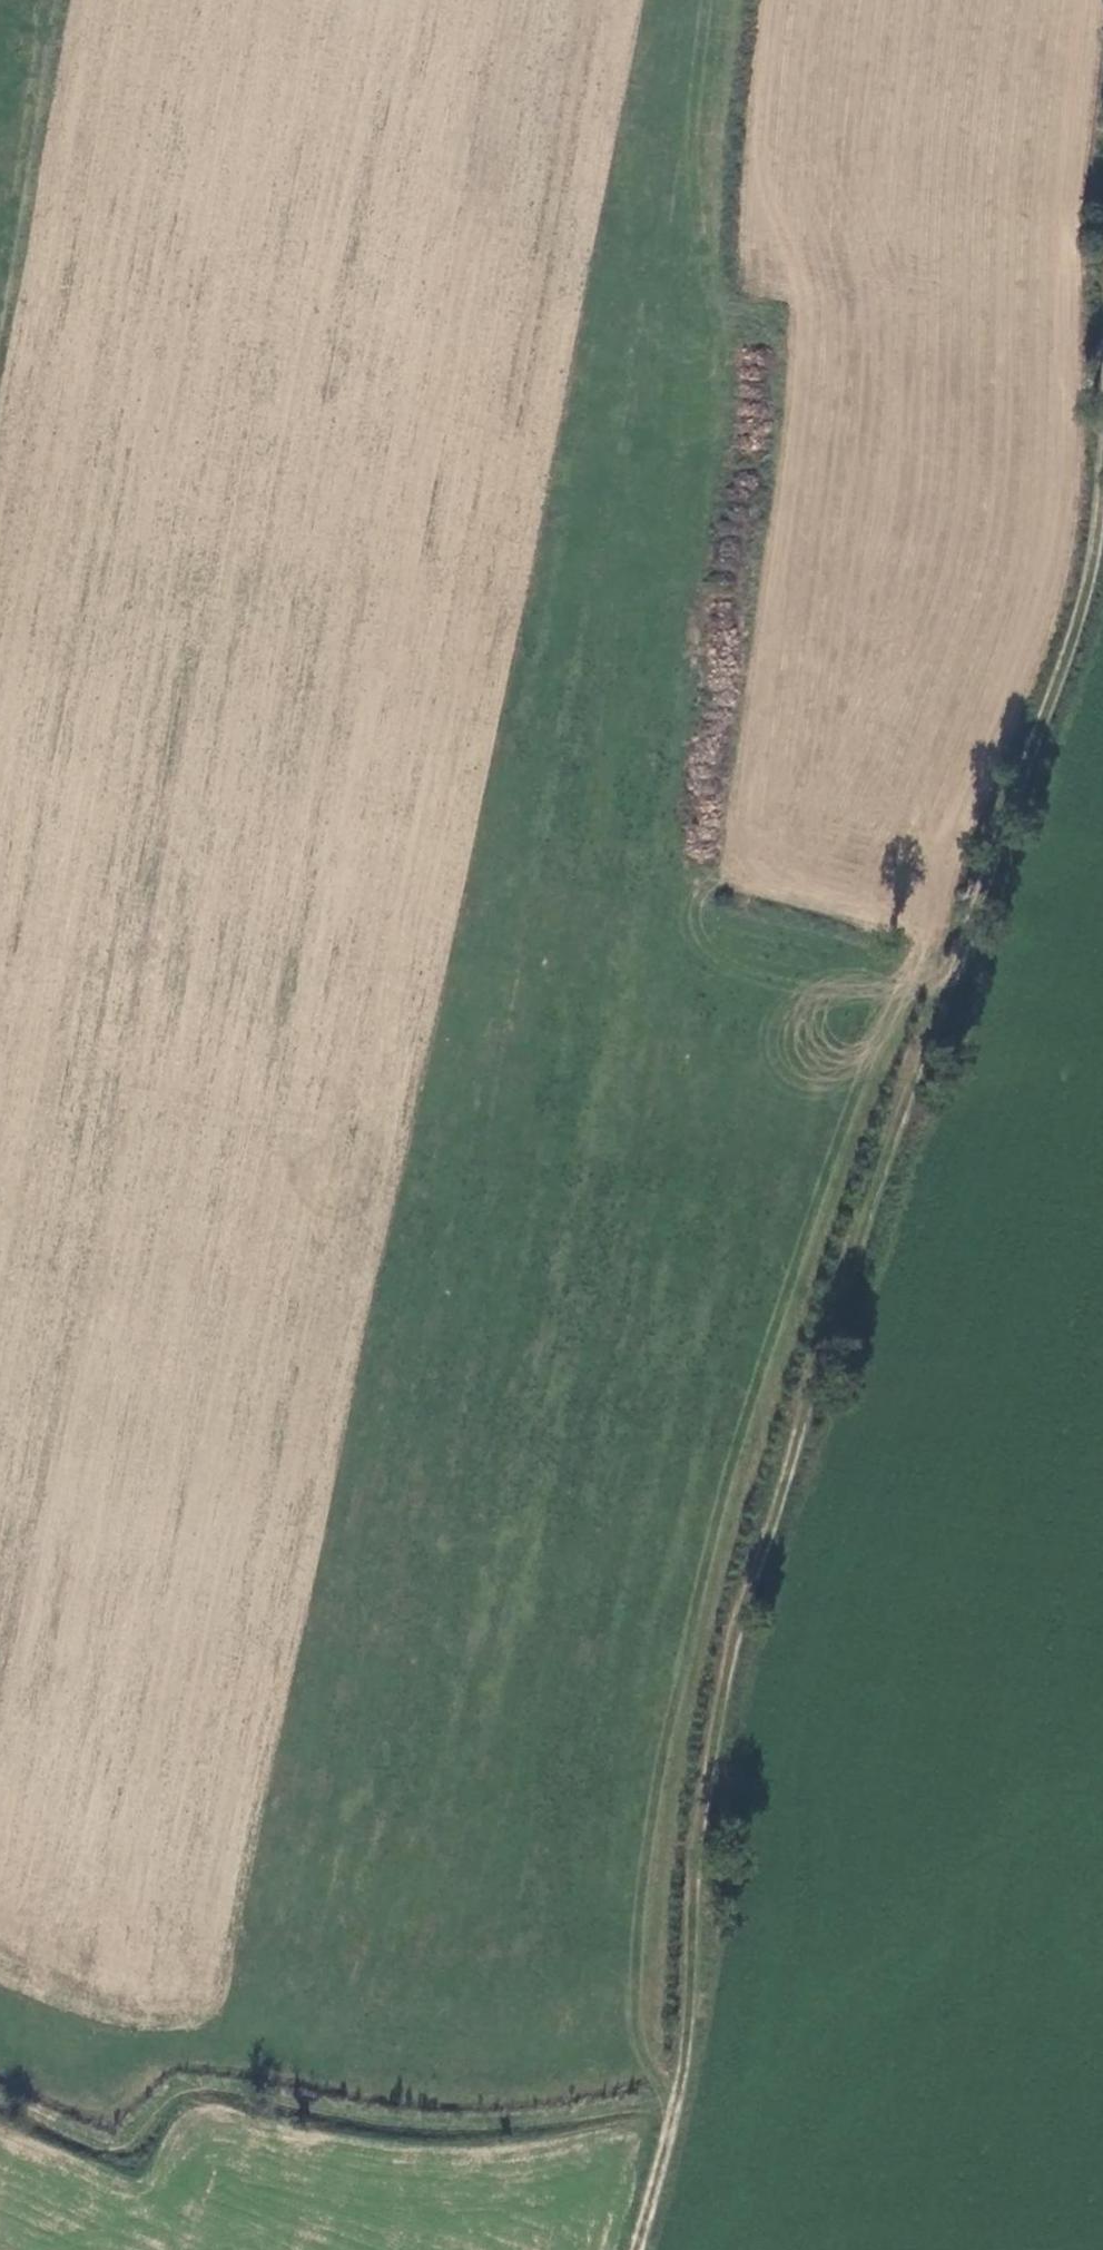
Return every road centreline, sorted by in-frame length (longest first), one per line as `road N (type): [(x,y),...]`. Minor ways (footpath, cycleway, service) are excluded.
road 1 (track): [(668,2103),(686,2048),(717,1726),(899,1111),(1099,513),(1102,439)]
road 2 (track): [(632,2249),(668,2103)]

